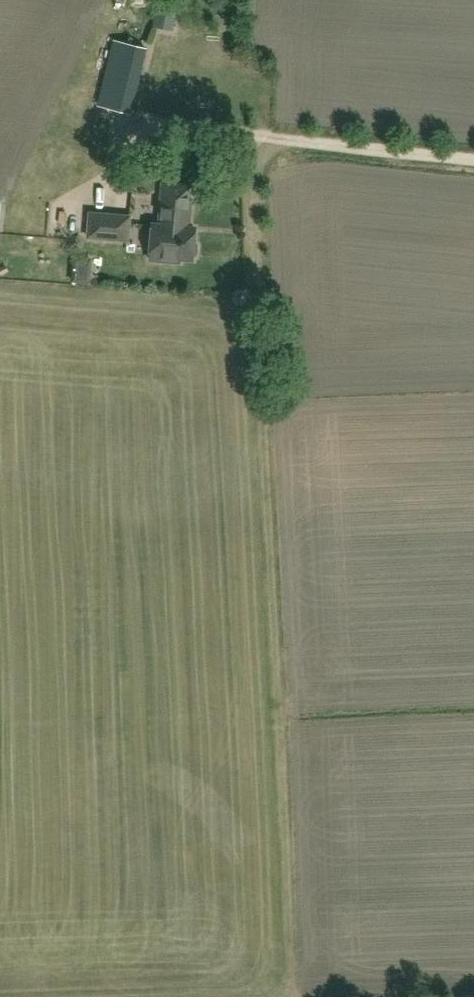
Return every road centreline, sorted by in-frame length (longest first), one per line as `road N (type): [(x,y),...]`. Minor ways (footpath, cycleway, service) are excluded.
road 1 (track): [(287,996),(258,177),(273,144),(285,139),(473,162)]

